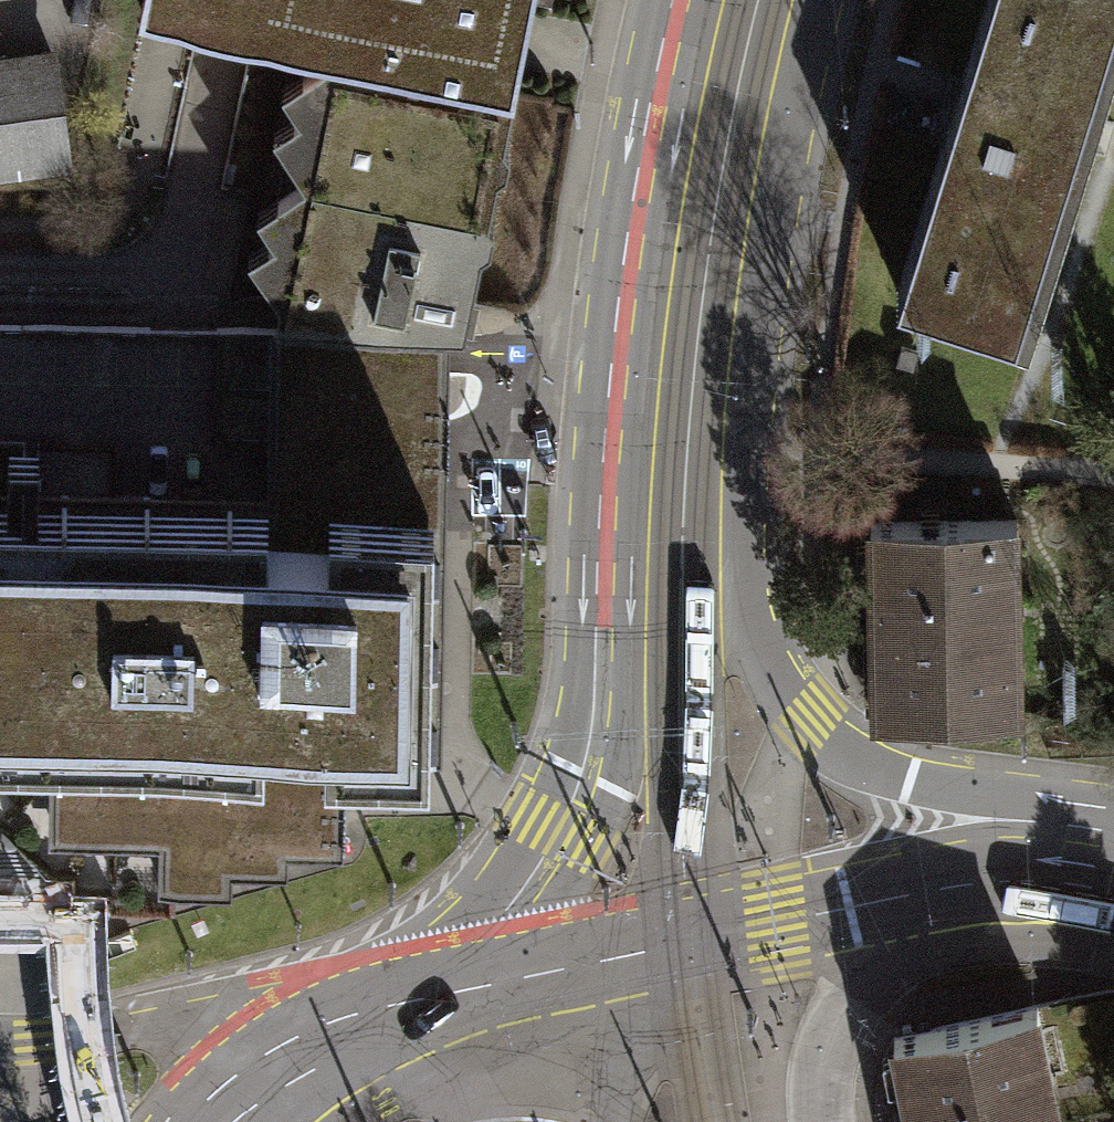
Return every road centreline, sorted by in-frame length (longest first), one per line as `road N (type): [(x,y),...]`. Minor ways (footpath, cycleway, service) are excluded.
road 1 (tertiary): [(660,0),(615,229),(599,376),(578,775),(555,832),(477,926),(377,1006)]
road 2 (tertiary): [(1113,846),(865,763),(810,711),(759,641),(736,555),(743,387),(757,248),(805,0)]
road 3 (tertiary): [(1113,867),(682,930),(377,1006)]
road 4 (residential): [(377,1006),(214,1004),(33,1037),(0,1034)]
road 5 (tertiary): [(377,1006),(249,1079),(203,1121)]

